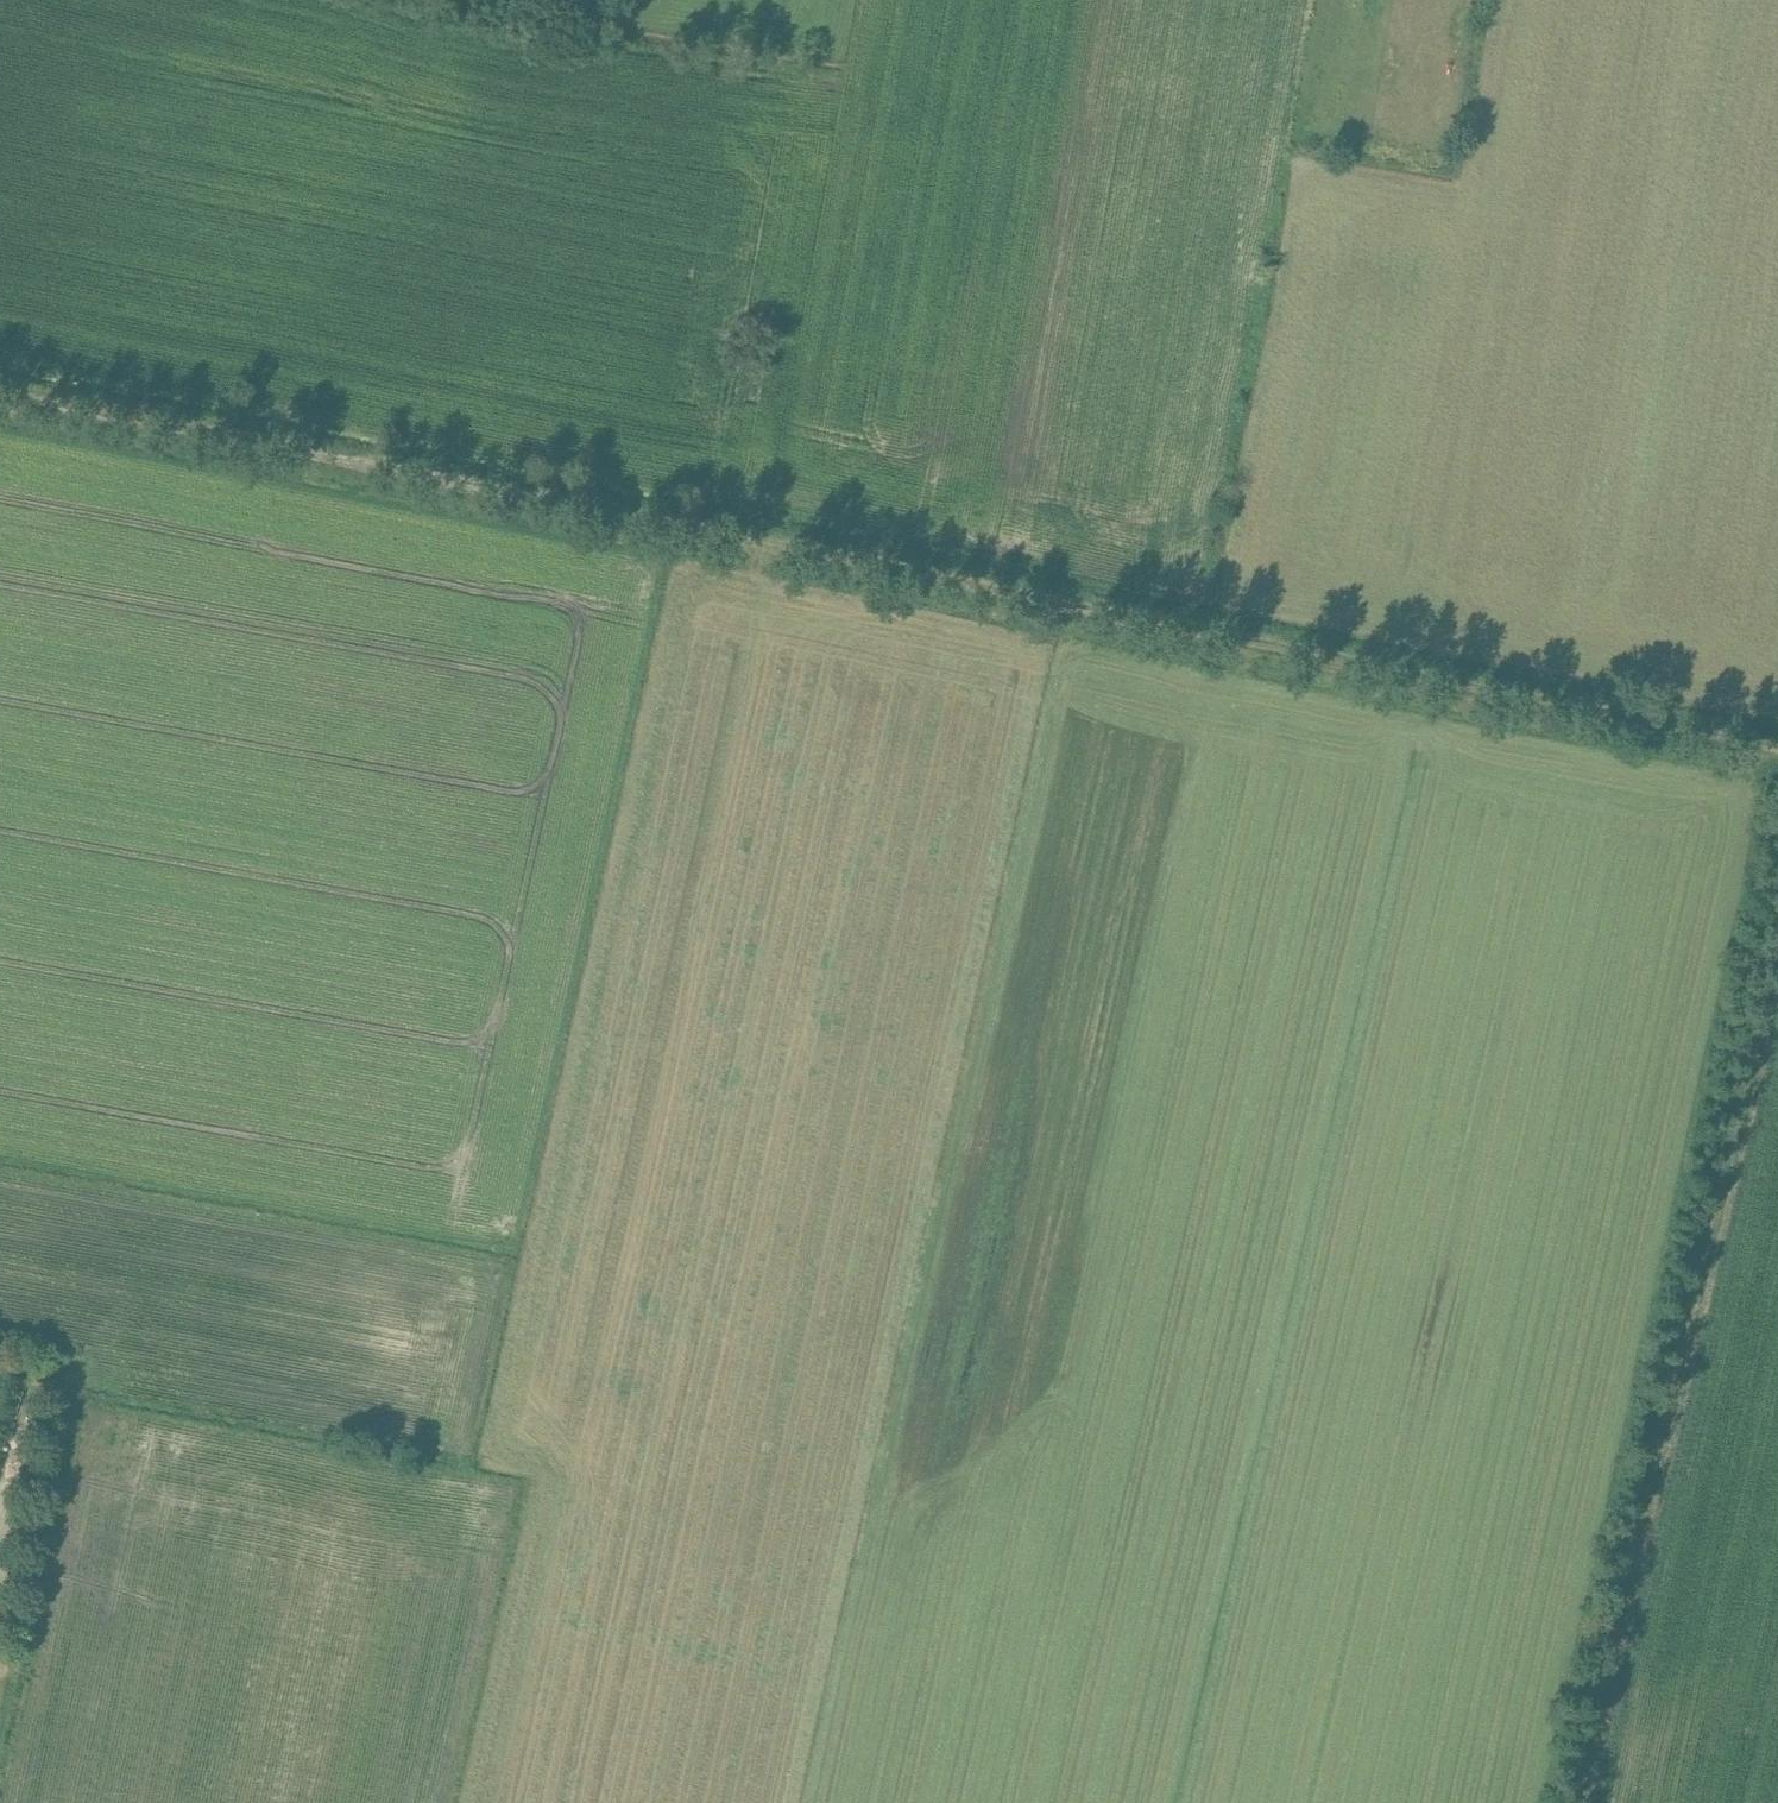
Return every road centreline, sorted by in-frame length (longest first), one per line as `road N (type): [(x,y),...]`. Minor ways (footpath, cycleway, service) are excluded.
road 1 (track): [(0,386),(1777,753)]

